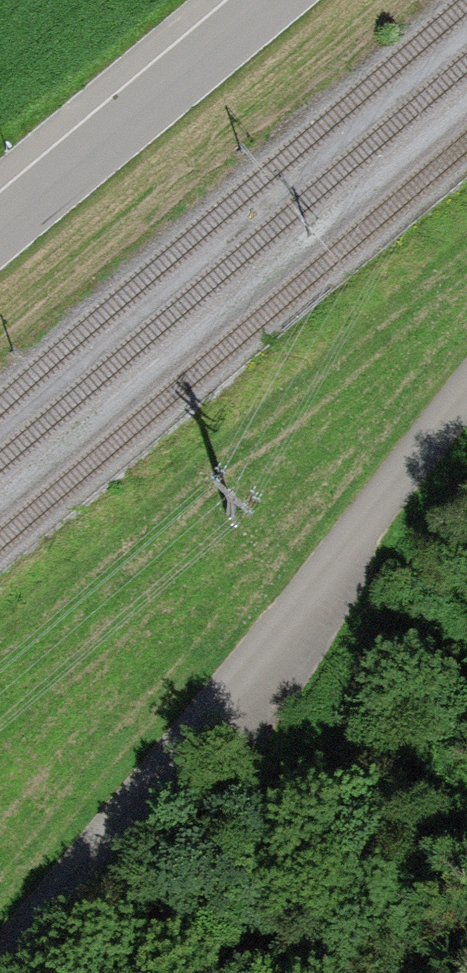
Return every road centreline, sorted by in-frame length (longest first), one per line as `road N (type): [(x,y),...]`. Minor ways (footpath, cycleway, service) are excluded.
road 1 (unclassified): [(0,958),(466,386)]
road 2 (track): [(466,468),(178,972)]
road 3 (unclassified): [(275,0),(0,234)]

